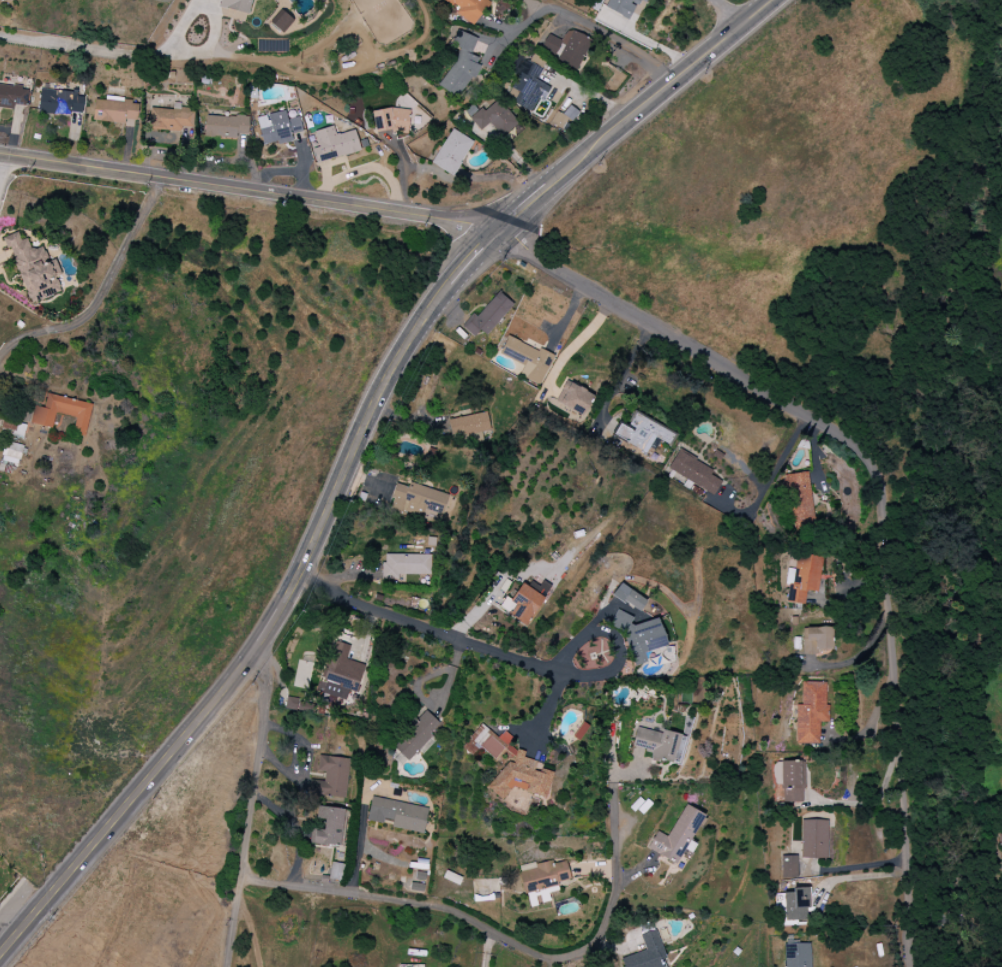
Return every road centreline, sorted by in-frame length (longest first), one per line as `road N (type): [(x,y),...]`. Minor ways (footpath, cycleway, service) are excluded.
road 1 (residential): [(492,237),(854,444),(876,465),(886,496),(900,889),(918,966)]
road 2 (secondary): [(0,953),(250,652),(293,579),(380,390),(449,284)]
road 3 (residential): [(241,886),(426,906),(537,955),(576,956),(601,935),(615,893),(614,756)]
road 4 (residential): [(0,156),(462,222),(492,237)]
road 5 (residential): [(293,579),(553,671),(580,677),(614,670)]
road 6 (residential): [(250,652),(266,668),(270,689),(228,966)]
road 7 (secondary): [(546,186),(737,26)]

